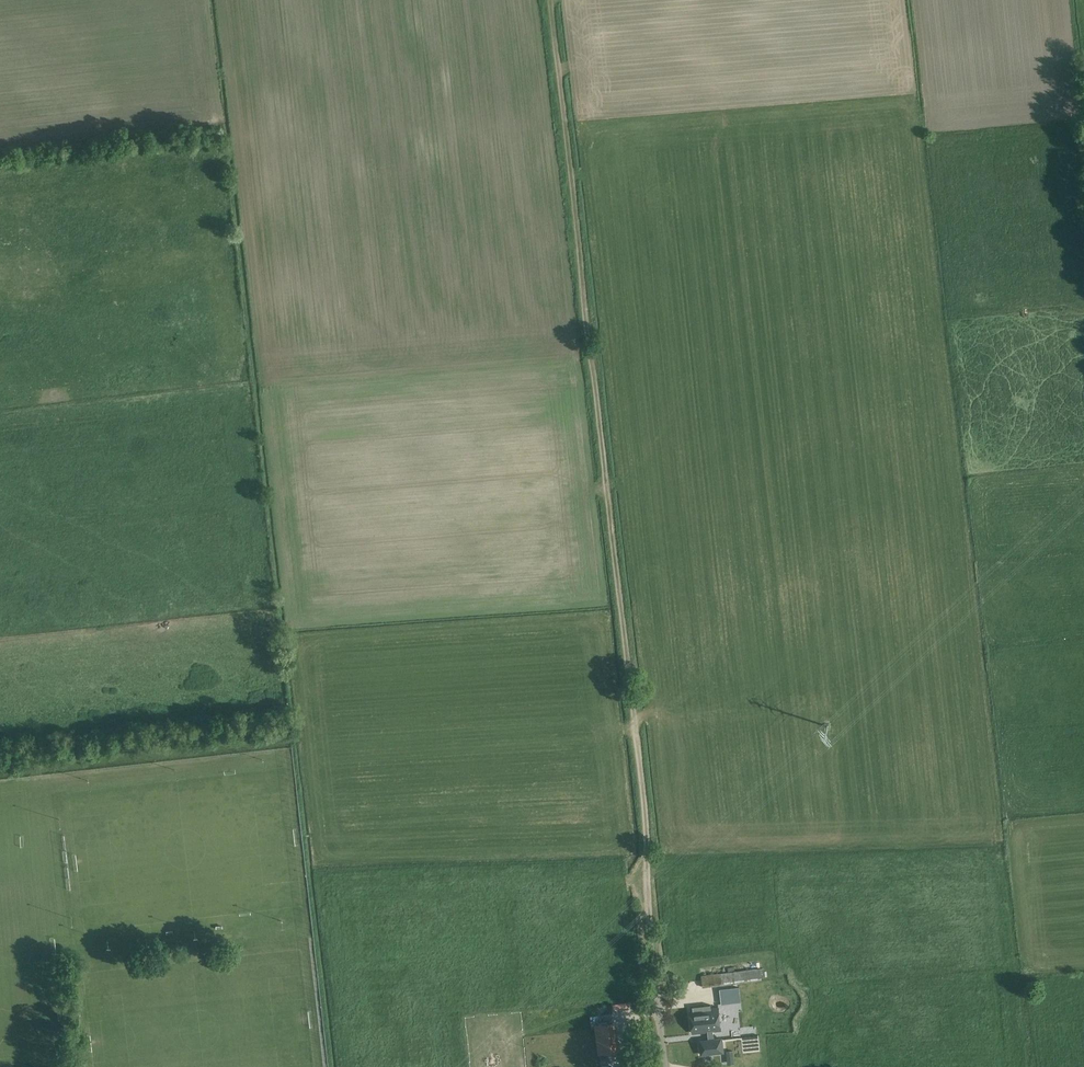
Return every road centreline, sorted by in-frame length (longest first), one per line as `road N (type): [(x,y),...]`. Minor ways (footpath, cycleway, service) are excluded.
road 1 (track): [(657,997),(552,0)]

